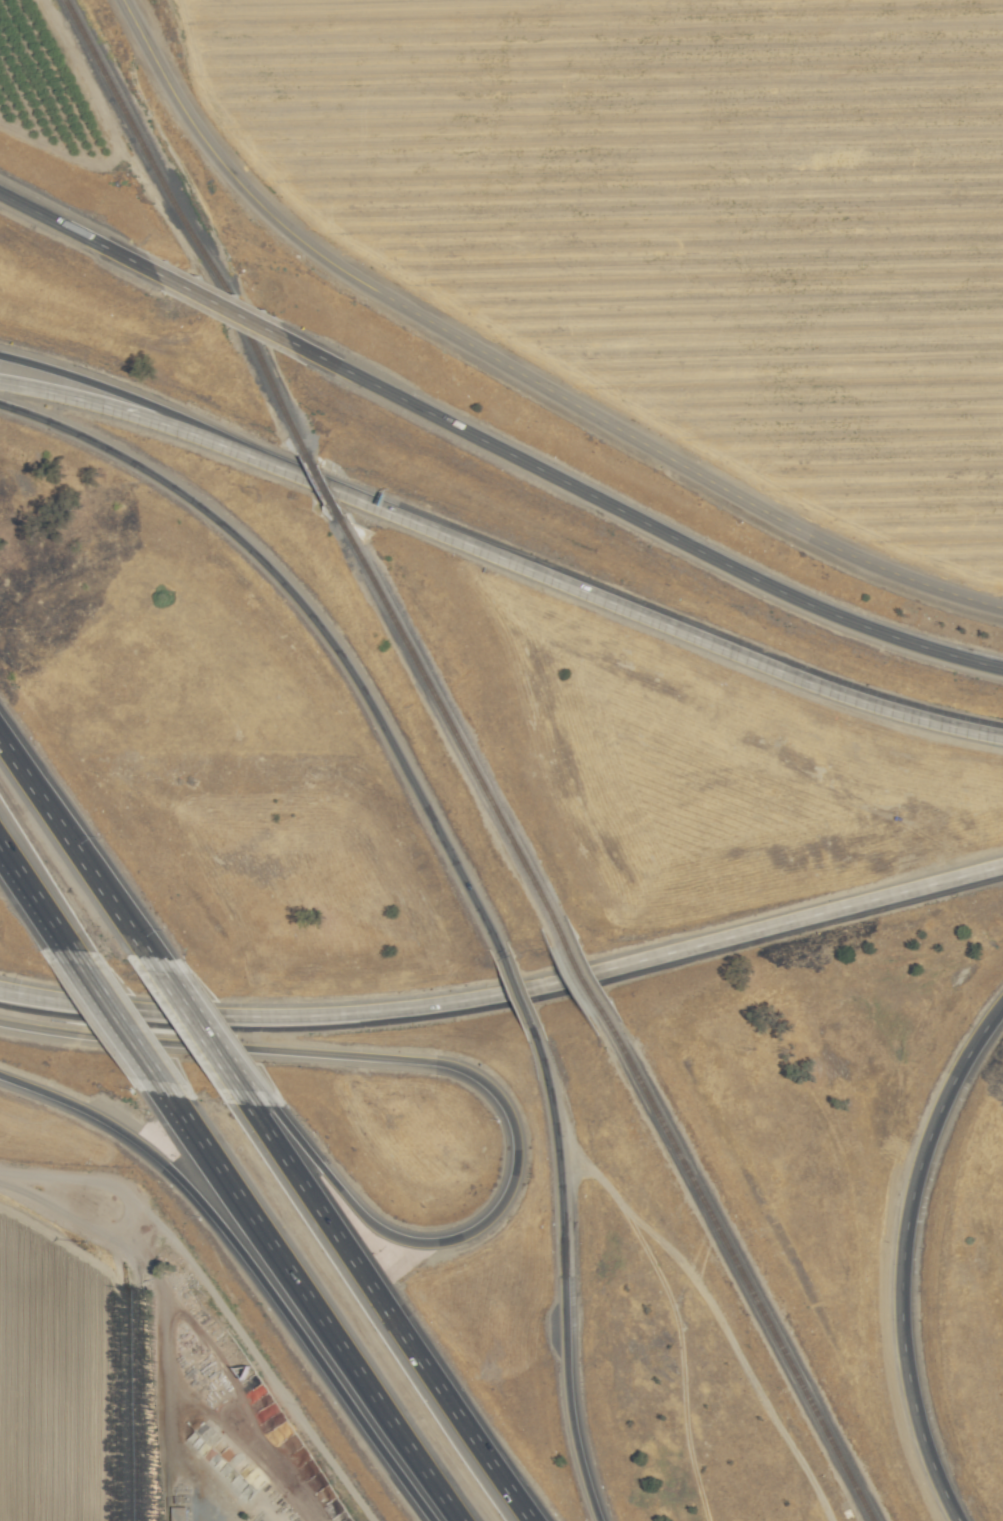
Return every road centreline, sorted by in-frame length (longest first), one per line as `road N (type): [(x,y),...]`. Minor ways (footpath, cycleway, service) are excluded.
road 1 (tertiary): [(119,0),(171,99),(209,151),(288,234),(348,279),(814,541),(1002,610)]
road 2 (motorway): [(0,990),(245,1017),(422,1006),(559,980),(1002,866)]
road 3 (motorway): [(0,1023),(467,1071),(510,1125),(514,1154),(502,1202),(484,1223),(441,1244),(391,1238),(346,1200),(266,1092)]
road 4 (motorway): [(1002,736),(798,678),(210,441)]
road 5 (motorway): [(506,961),(364,701),(288,596),(157,479),(0,408)]
road 6 (motorway): [(1002,671),(789,597),(321,354)]
road 7 (motorway): [(145,1078),(440,1520)]
road 8 (motorway): [(534,1520),(244,1089)]
road 9 (motorway): [(598,1520),(568,1387),(557,1157),(534,1034)]
road 10 (motorway): [(0,1078),(91,1114),(157,1159),(312,1353),(357,1395)]
road 11 (motorway): [(959,1520),(918,1421),(901,1323),(921,1157),(957,1074)]
road 12 (track): [(120,1213),(158,1283),(167,1434),(209,1514)]
road 13 (motorway): [(165,973),(0,726)]
road 14 (motorway): [(210,441),(173,417),(0,358)]
road 15 (motorway): [(210,441),(102,404),(0,383)]
road 16 (motorway): [(321,354),(154,272)]
road 17 (motorway): [(154,272),(0,194)]
road 18 (motorway): [(266,1092),(182,976)]
road 19 (motorway): [(244,1089),(165,973)]
road 20 (motorway): [(67,962),(145,1078)]
road 21 (residential): [(0,1183),(120,1213)]

